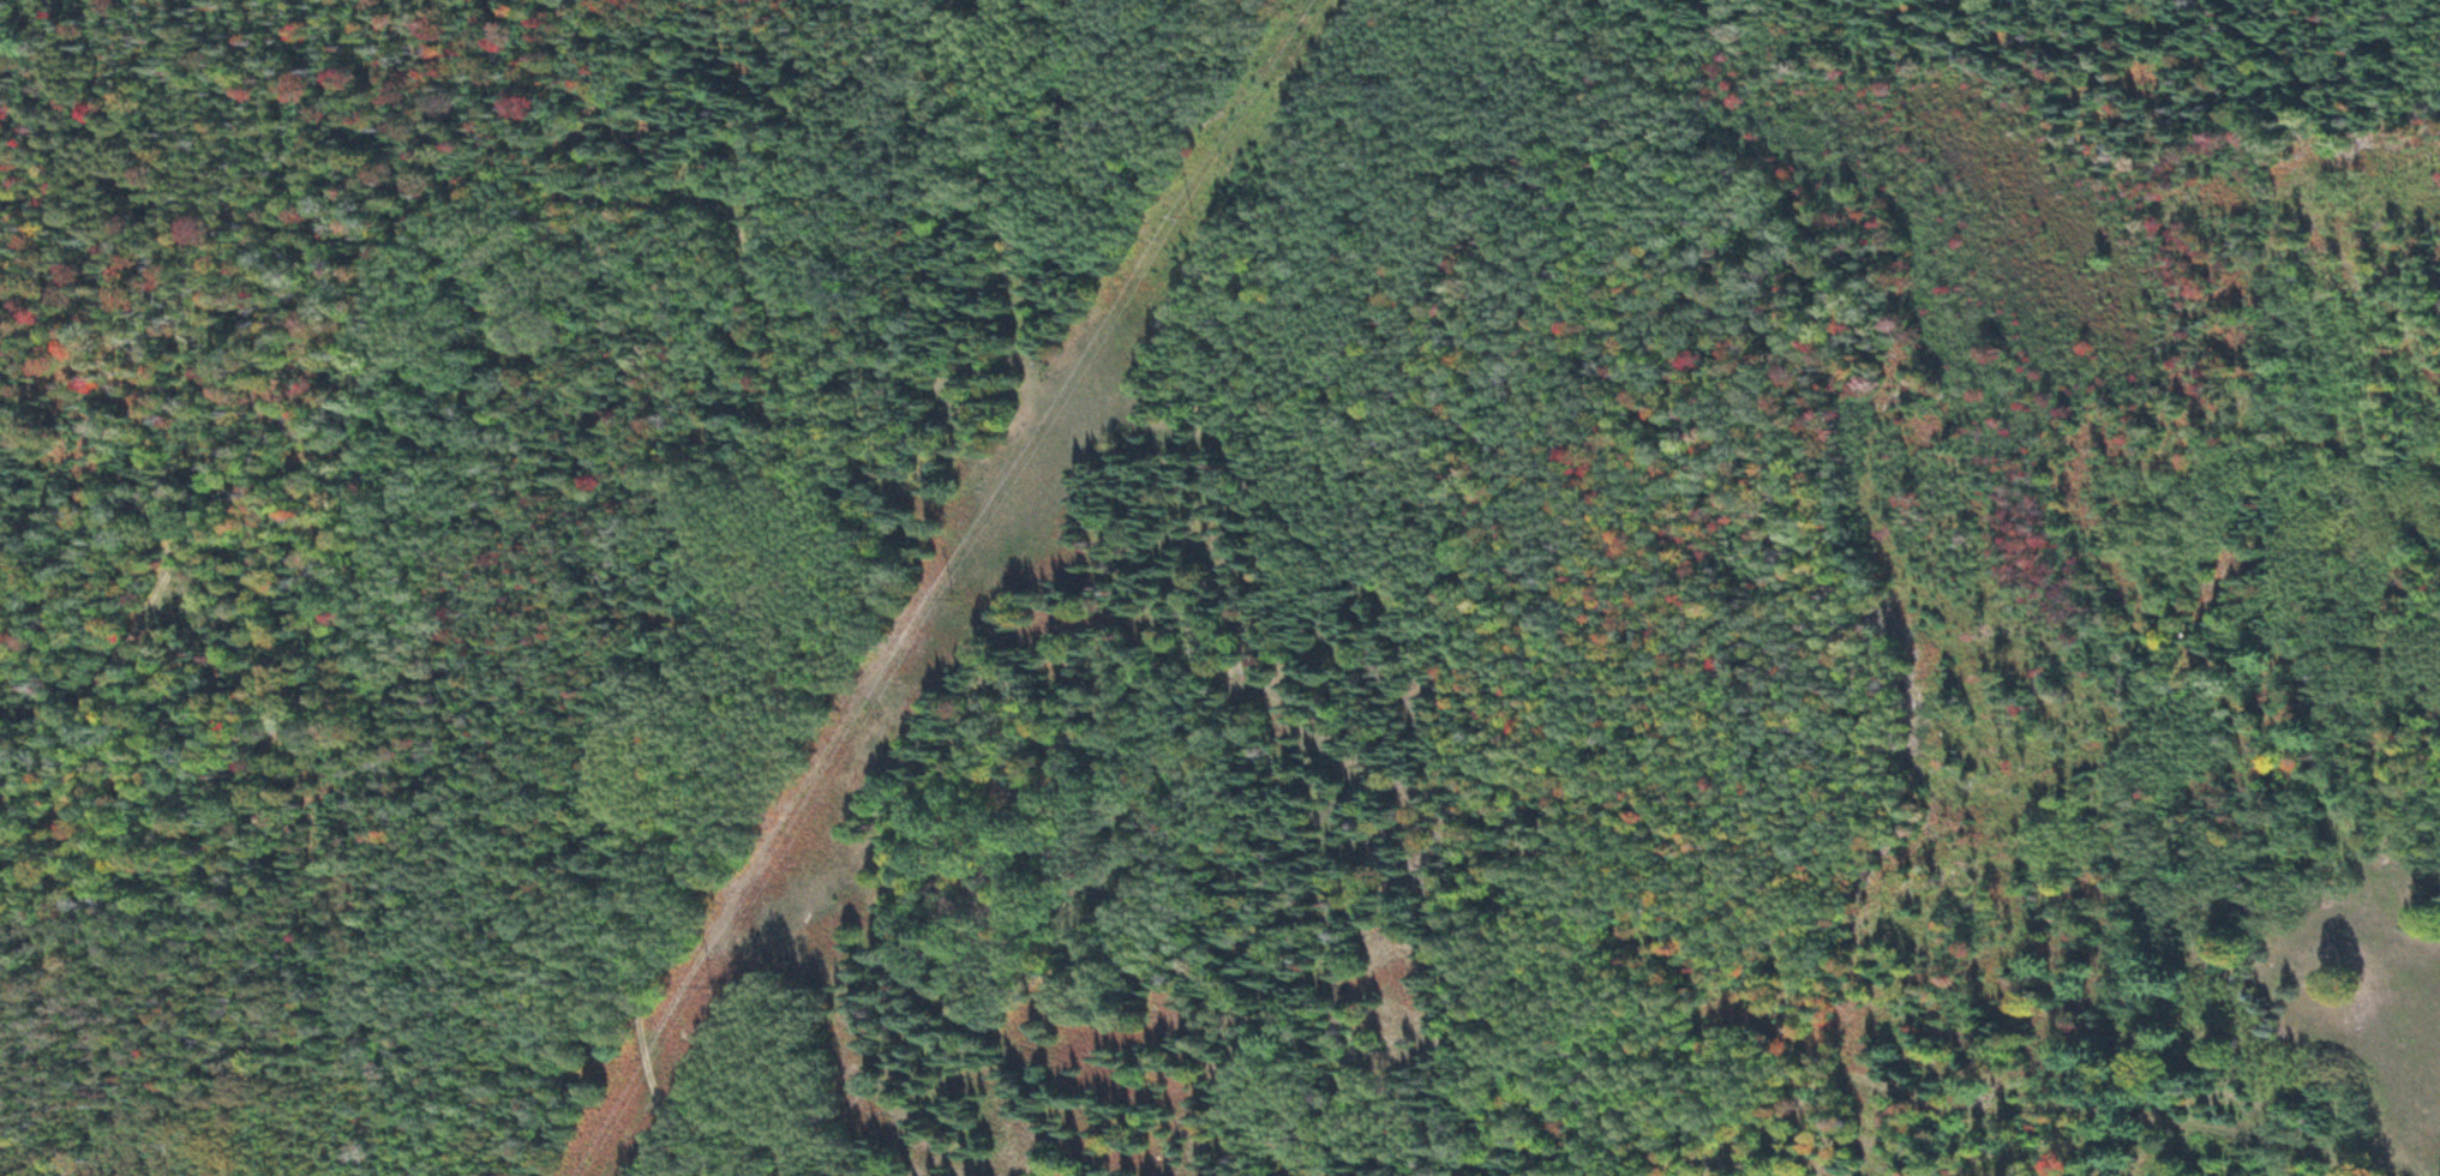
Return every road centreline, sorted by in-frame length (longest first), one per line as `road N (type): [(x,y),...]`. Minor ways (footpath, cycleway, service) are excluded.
road 1 (residential): [(723,1175),(663,1105),(646,1003),(811,448),(739,212)]
road 2 (residential): [(739,212),(582,214),(521,238),(478,292),(406,431),(234,514),(148,611),(0,704)]
road 3 (residential): [(739,212),(807,72),(918,0)]

